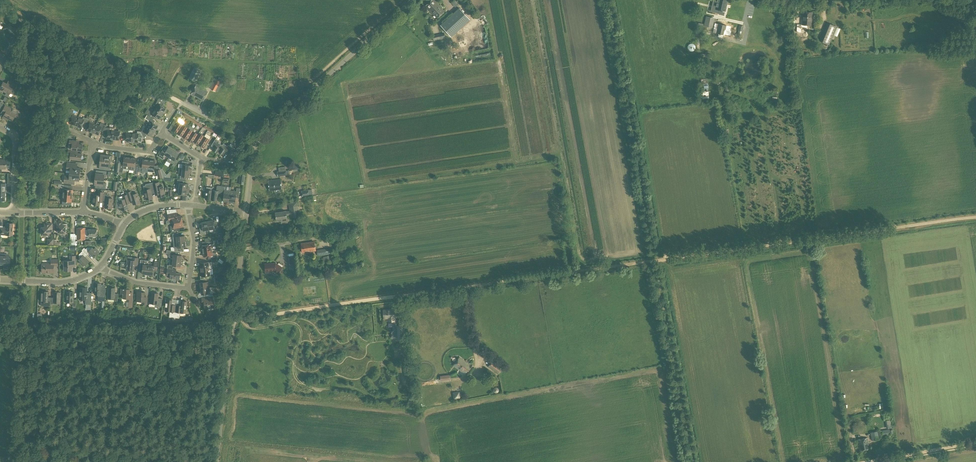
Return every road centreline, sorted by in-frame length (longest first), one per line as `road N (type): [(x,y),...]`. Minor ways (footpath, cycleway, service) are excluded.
road 1 (track): [(234,321),(659,260)]
road 2 (track): [(659,260),(975,218)]
road 3 (track): [(0,8),(256,143)]
road 4 (track): [(610,0),(656,253)]
road 5 (residential): [(217,461),(247,213)]
road 6 (track): [(658,266),(694,461)]
road 7 (unclassified): [(303,100),(415,0)]
road 8 (residential): [(247,213),(256,143),(303,100)]

